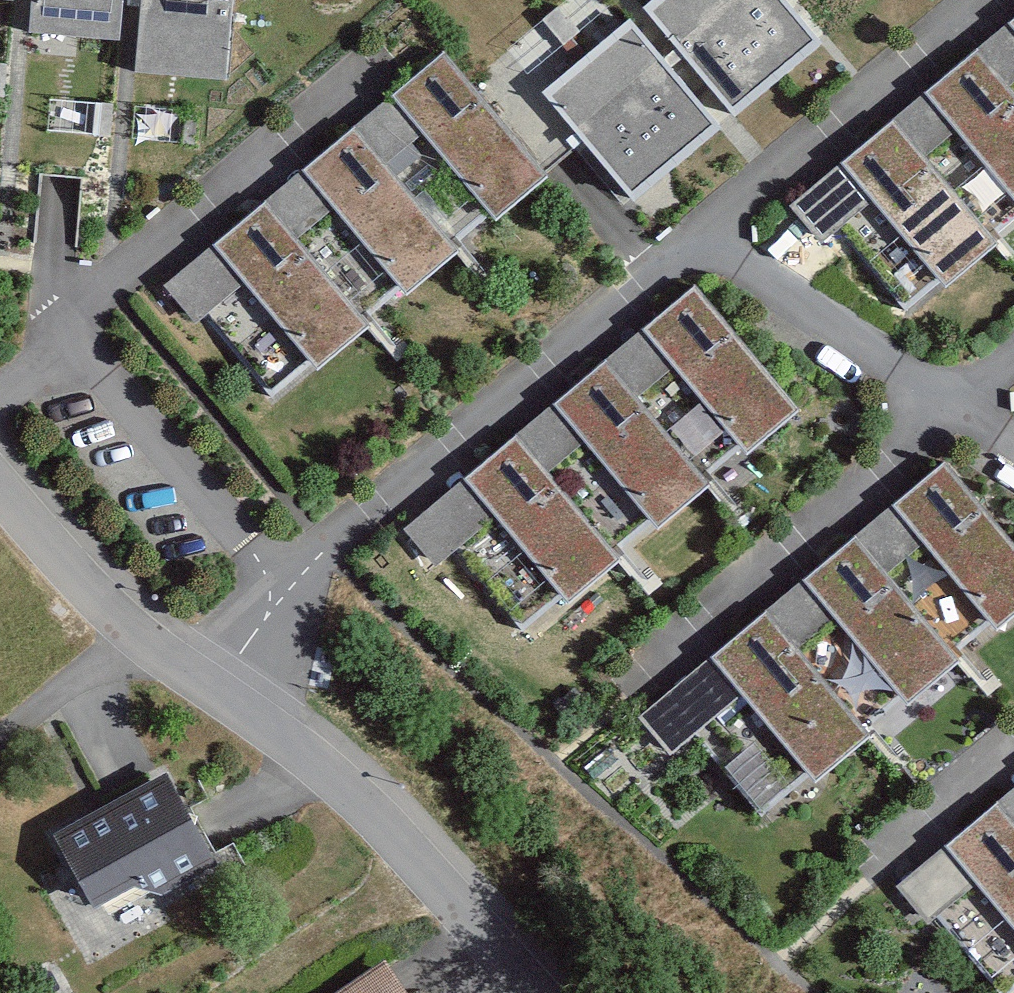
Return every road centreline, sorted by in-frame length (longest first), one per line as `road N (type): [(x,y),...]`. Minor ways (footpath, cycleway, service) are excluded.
road 1 (residential): [(284,618),(702,268)]
road 2 (residential): [(69,369),(406,73)]
road 3 (residential): [(211,691),(362,810),(534,992)]
road 4 (residential): [(626,714),(955,439)]
road 5 (residential): [(702,268),(1013,5)]
road 6 (residential): [(284,618),(69,369)]
road 7 (residential): [(702,268),(955,439)]
road 8 (unclassified): [(0,509),(111,633),(211,691)]
road 9 (residential): [(1013,773),(887,886)]

